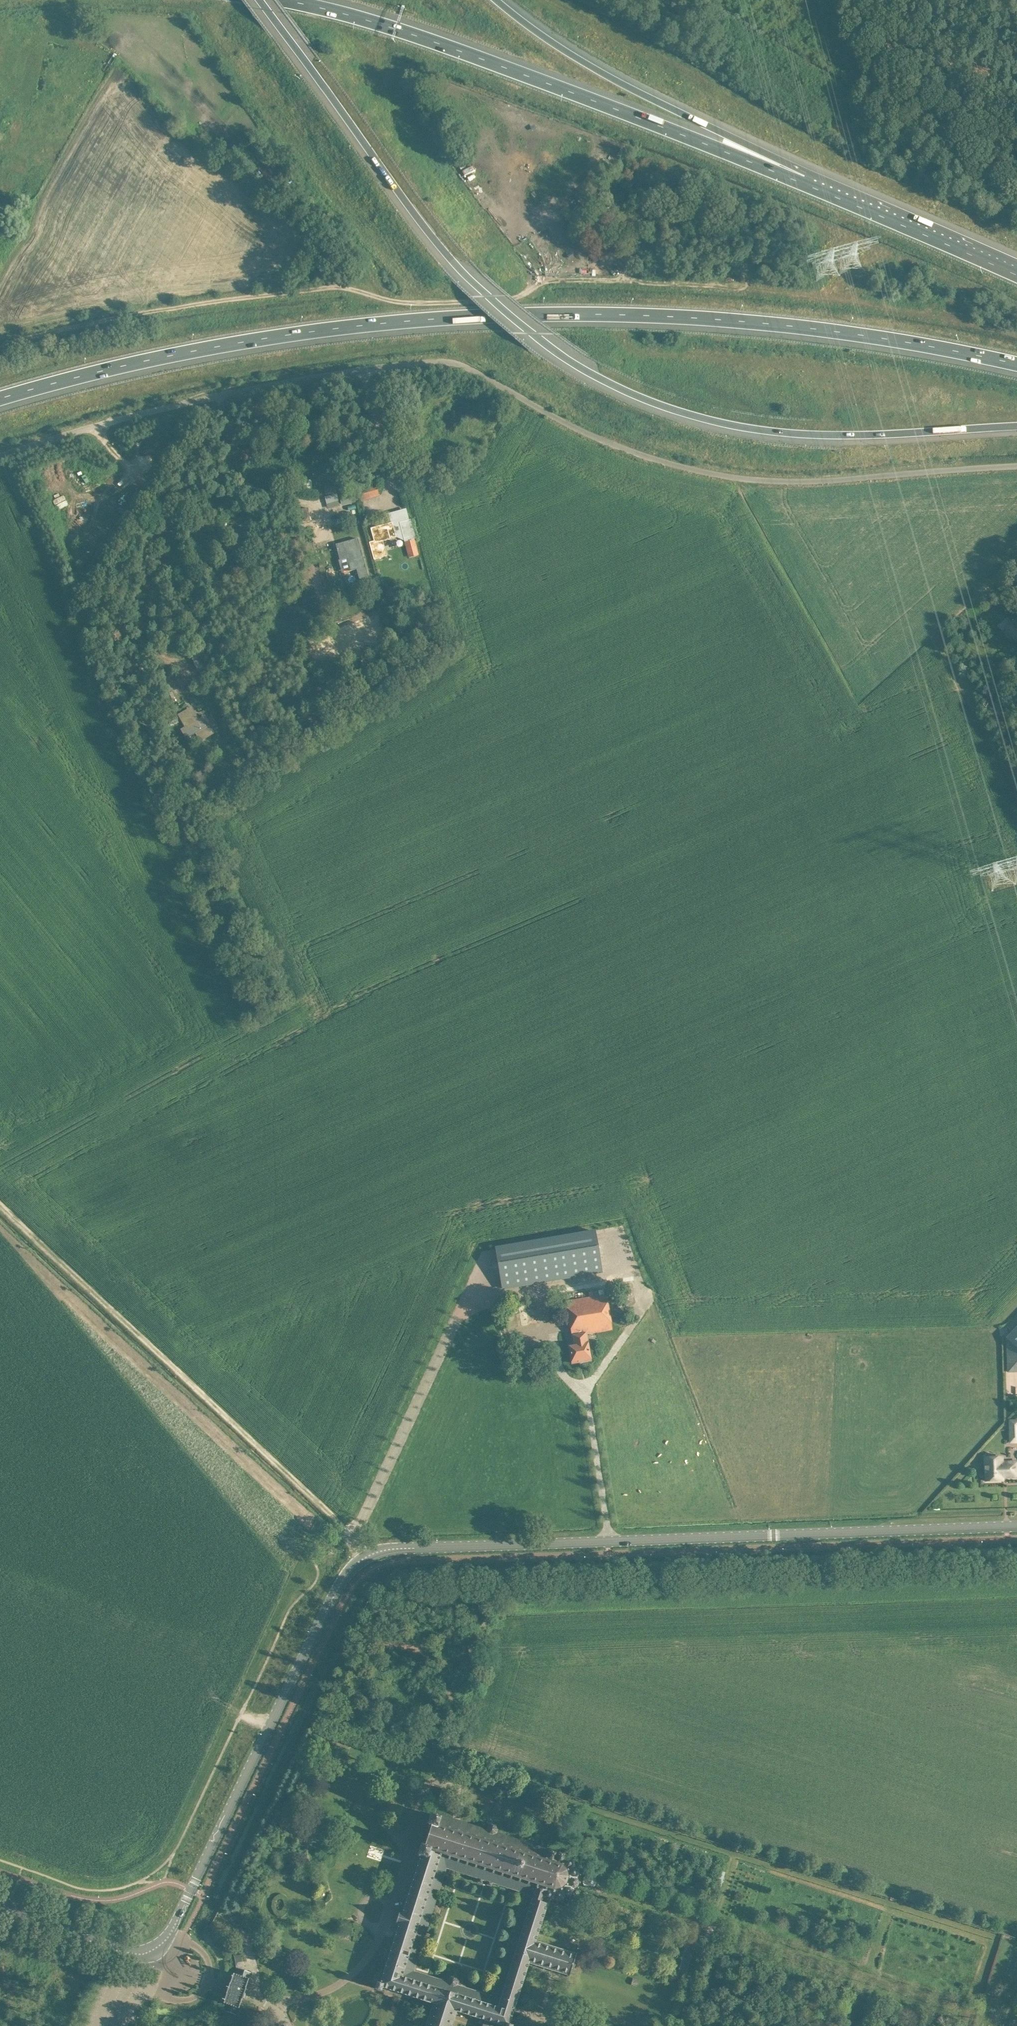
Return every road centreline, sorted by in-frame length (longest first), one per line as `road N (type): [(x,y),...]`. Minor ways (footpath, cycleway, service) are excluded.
road 1 (tertiary): [(1016,1526),(383,1549),(346,1575),(164,1941),(138,1955),(0,1909)]
road 2 (unclassified): [(0,458),(190,398),(357,366),(434,361),(472,370),(616,446),(757,480),(1016,465)]
road 3 (motorway): [(0,398),(240,341),(442,317),(740,321),(853,332),(1016,365)]
road 4 (motorway): [(260,0),(470,282),(525,331),(597,376),(679,410),(759,430),(889,435),(1016,426)]
road 5 (track): [(0,346),(151,311),(326,287),(402,303),(515,298),(558,279),(744,289),(748,282),(733,273),(716,285)]
road 6 (motorway): [(801,183),(389,26),(287,0)]
road 7 (track): [(341,1522),(0,1209)]
road 8 (motorway): [(801,183),(572,54),(499,0)]
road 9 (motorway): [(1016,276),(801,183)]
road 10 (unclassified): [(377,1926),(376,1945),(347,1977),(273,2003)]
road 11 (unclassified): [(388,1902),(433,1780)]

